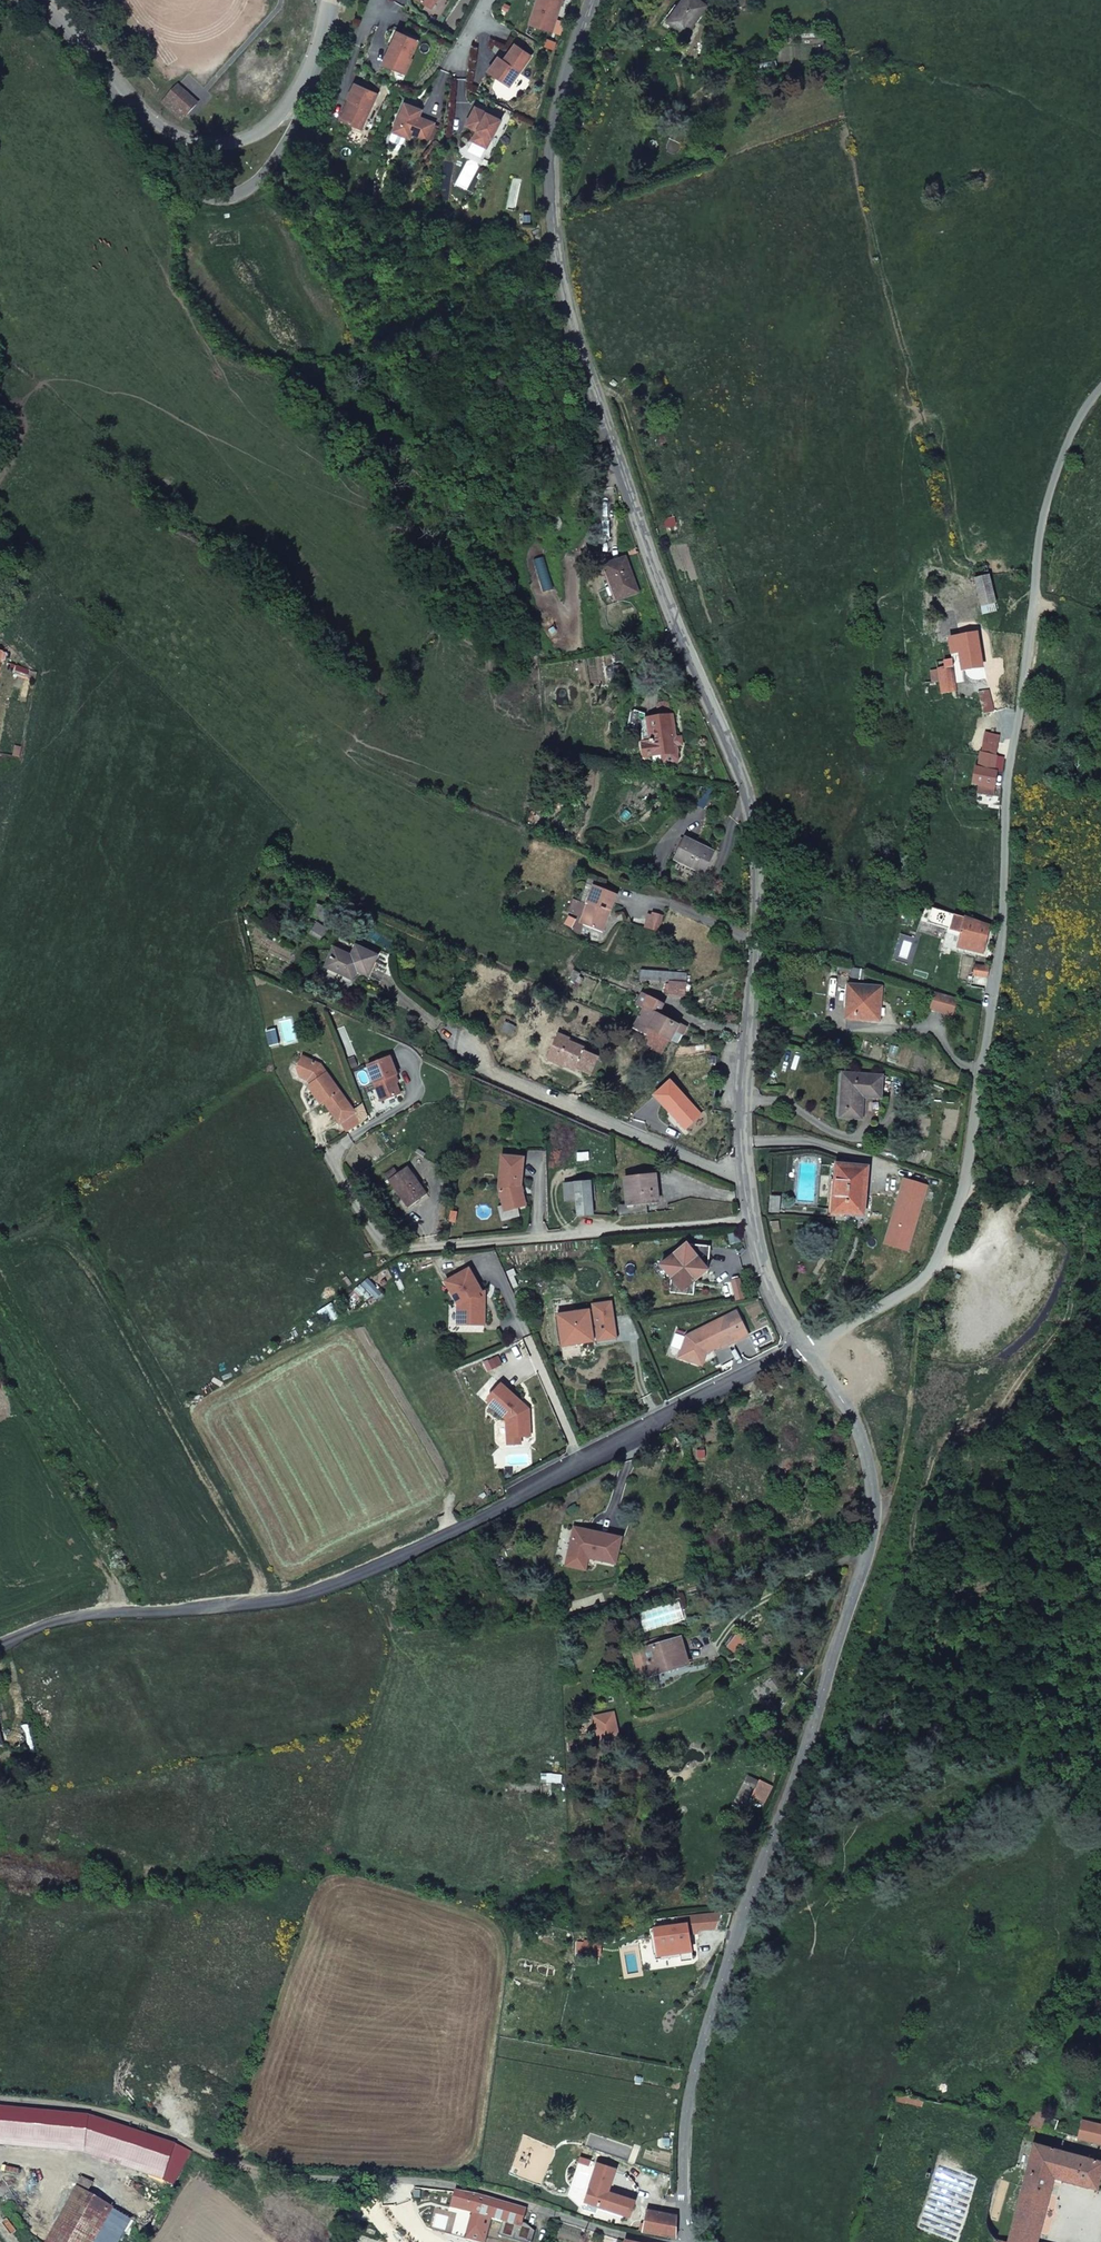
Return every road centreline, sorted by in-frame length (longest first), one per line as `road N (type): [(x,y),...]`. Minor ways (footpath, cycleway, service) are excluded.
road 1 (tertiary): [(753,1219),(742,1099),(755,822),(575,339),(554,223),(553,141),(592,0)]
road 2 (unclassified): [(806,1348),(926,1276),(961,1195),(1002,936),(1007,781),(1038,541),(1064,450),(1100,387)]
road 3 (tertiary): [(688,2241),(683,2174),(695,2074),(872,1514),(859,1432),(806,1348)]
road 4 (residential): [(806,1348),(459,1531),(334,1585),(263,1602),(85,1615),(0,1644)]
road 5 (residential): [(0,2100),(123,2118),(274,2174),(444,2183),(658,2241)]
road 6 (residential): [(753,1219),(380,1245),(335,1159),(350,1137),(414,1094),(412,1067),(400,1049)]
road 7 (tertiary): [(340,0),(285,119),(246,140),(201,143),(160,123),(29,0)]
road 8 (track): [(872,1514),(894,1488),(926,1276)]
road 9 (tertiary): [(806,1348),(772,1288),(753,1219)]

